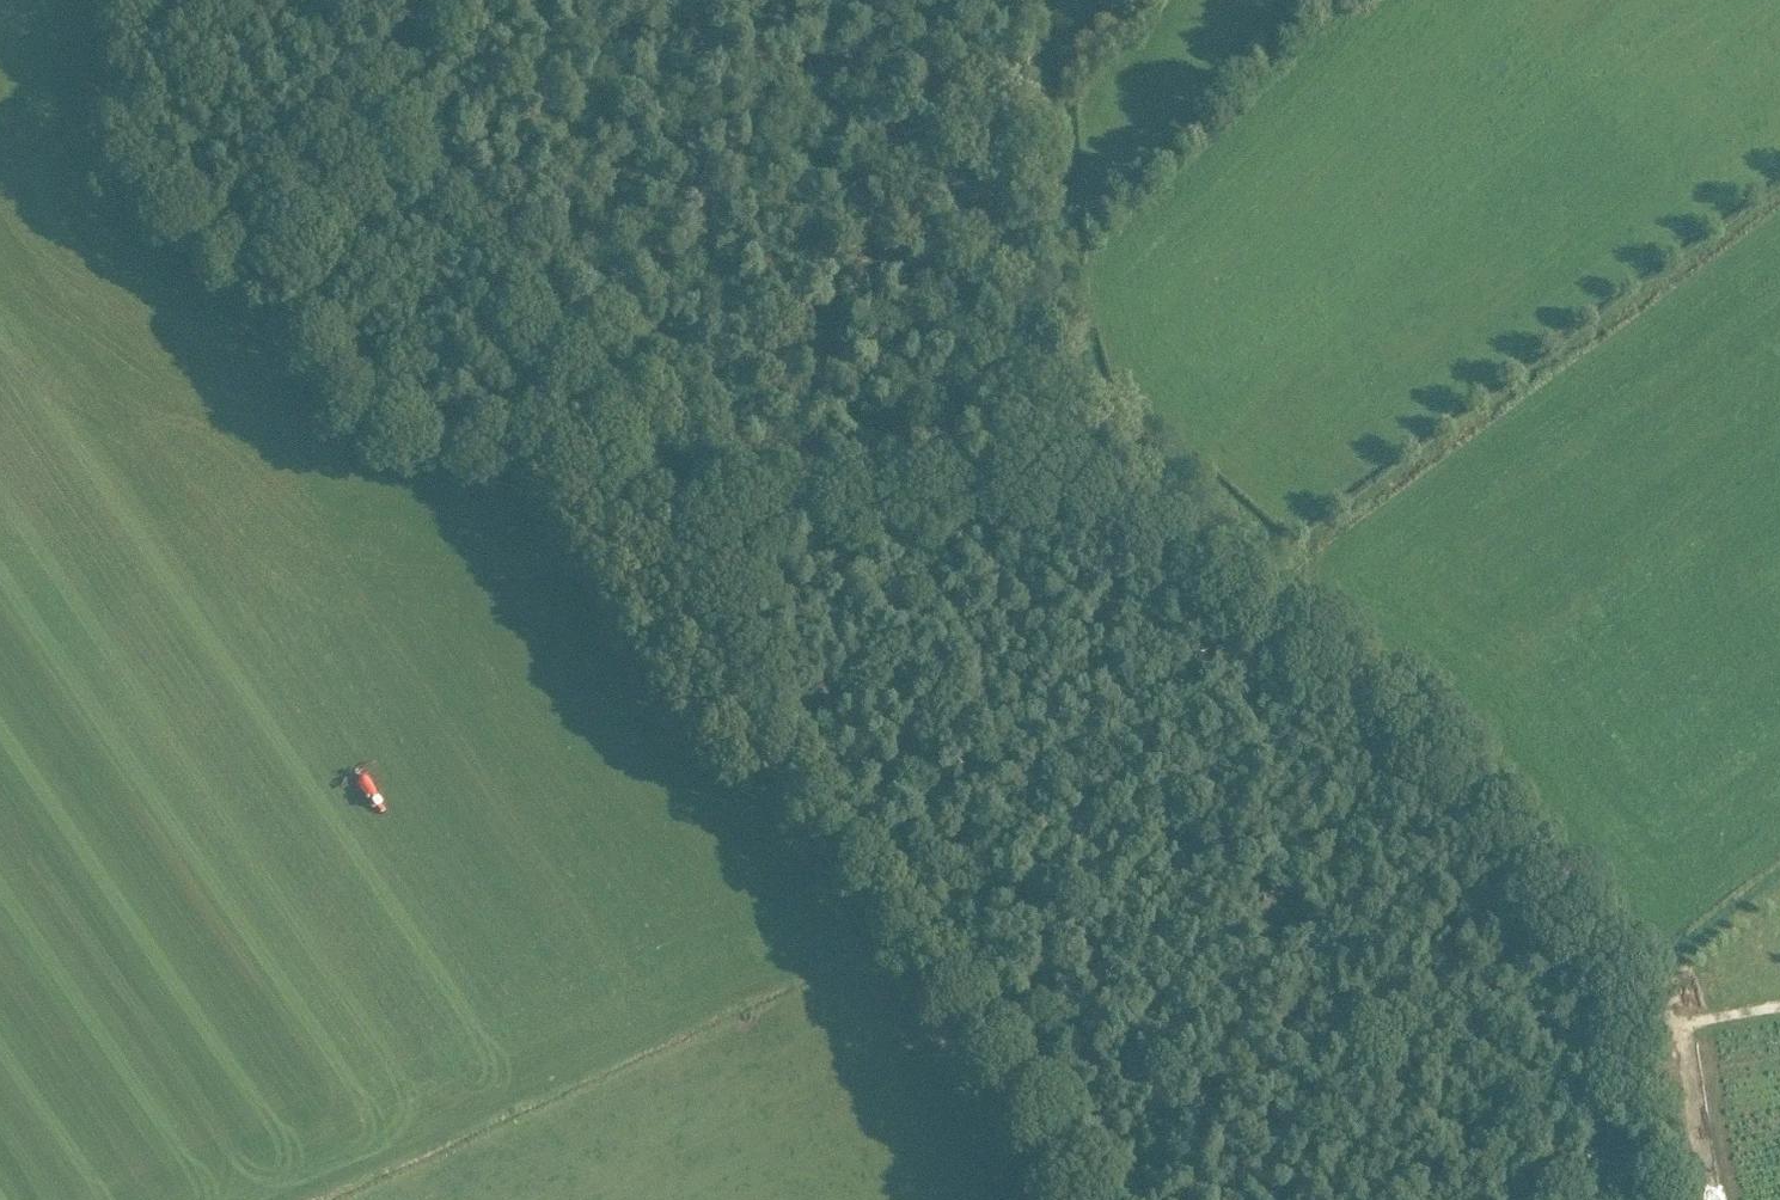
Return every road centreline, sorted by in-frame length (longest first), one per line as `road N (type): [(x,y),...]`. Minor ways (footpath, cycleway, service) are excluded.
road 1 (track): [(1041,1199),(757,747),(672,489),(422,117),(411,63),(419,0)]

